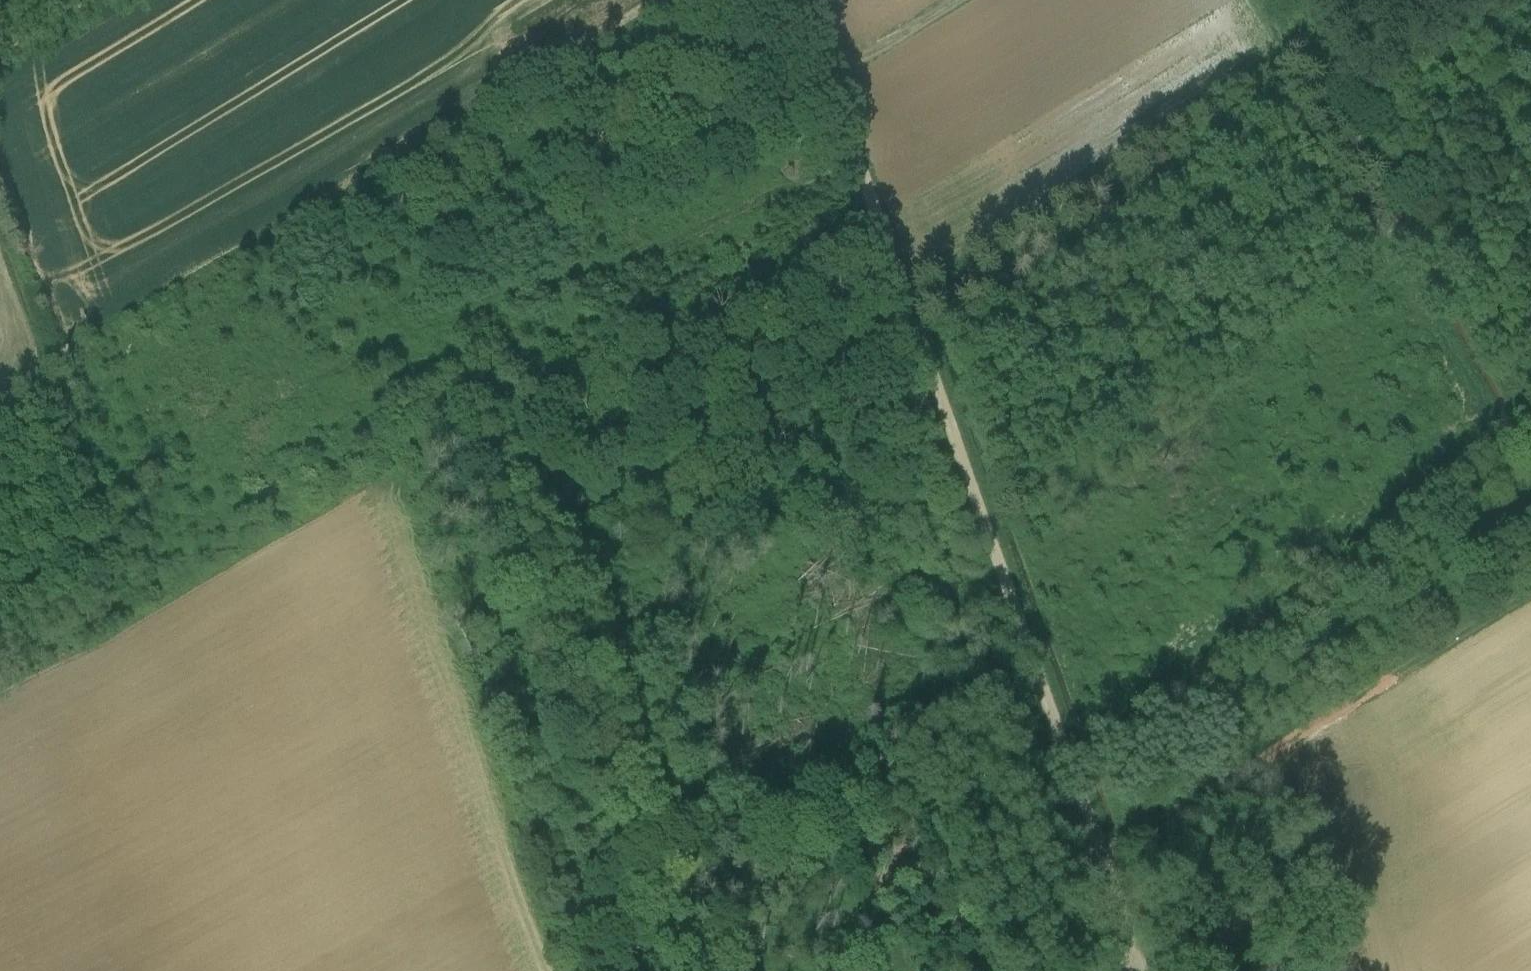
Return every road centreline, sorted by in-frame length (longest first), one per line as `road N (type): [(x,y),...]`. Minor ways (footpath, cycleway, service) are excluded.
road 1 (track): [(802,0),(1113,861),(1141,970)]
road 2 (track): [(1113,861),(1530,608)]

